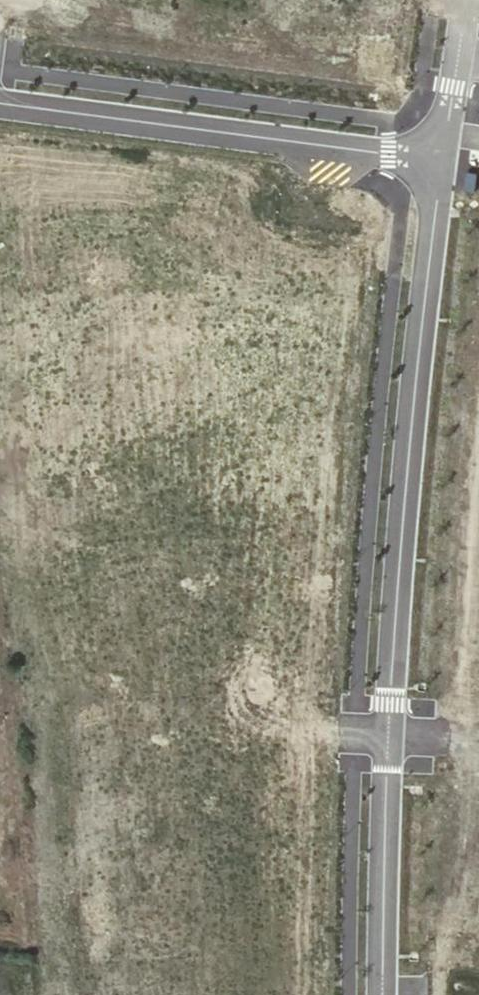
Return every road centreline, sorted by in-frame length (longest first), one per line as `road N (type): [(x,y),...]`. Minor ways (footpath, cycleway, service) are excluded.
road 1 (residential): [(387,736),(441,163)]
road 2 (residential): [(441,163),(0,104)]
road 3 (residential): [(383,994),(387,736)]

